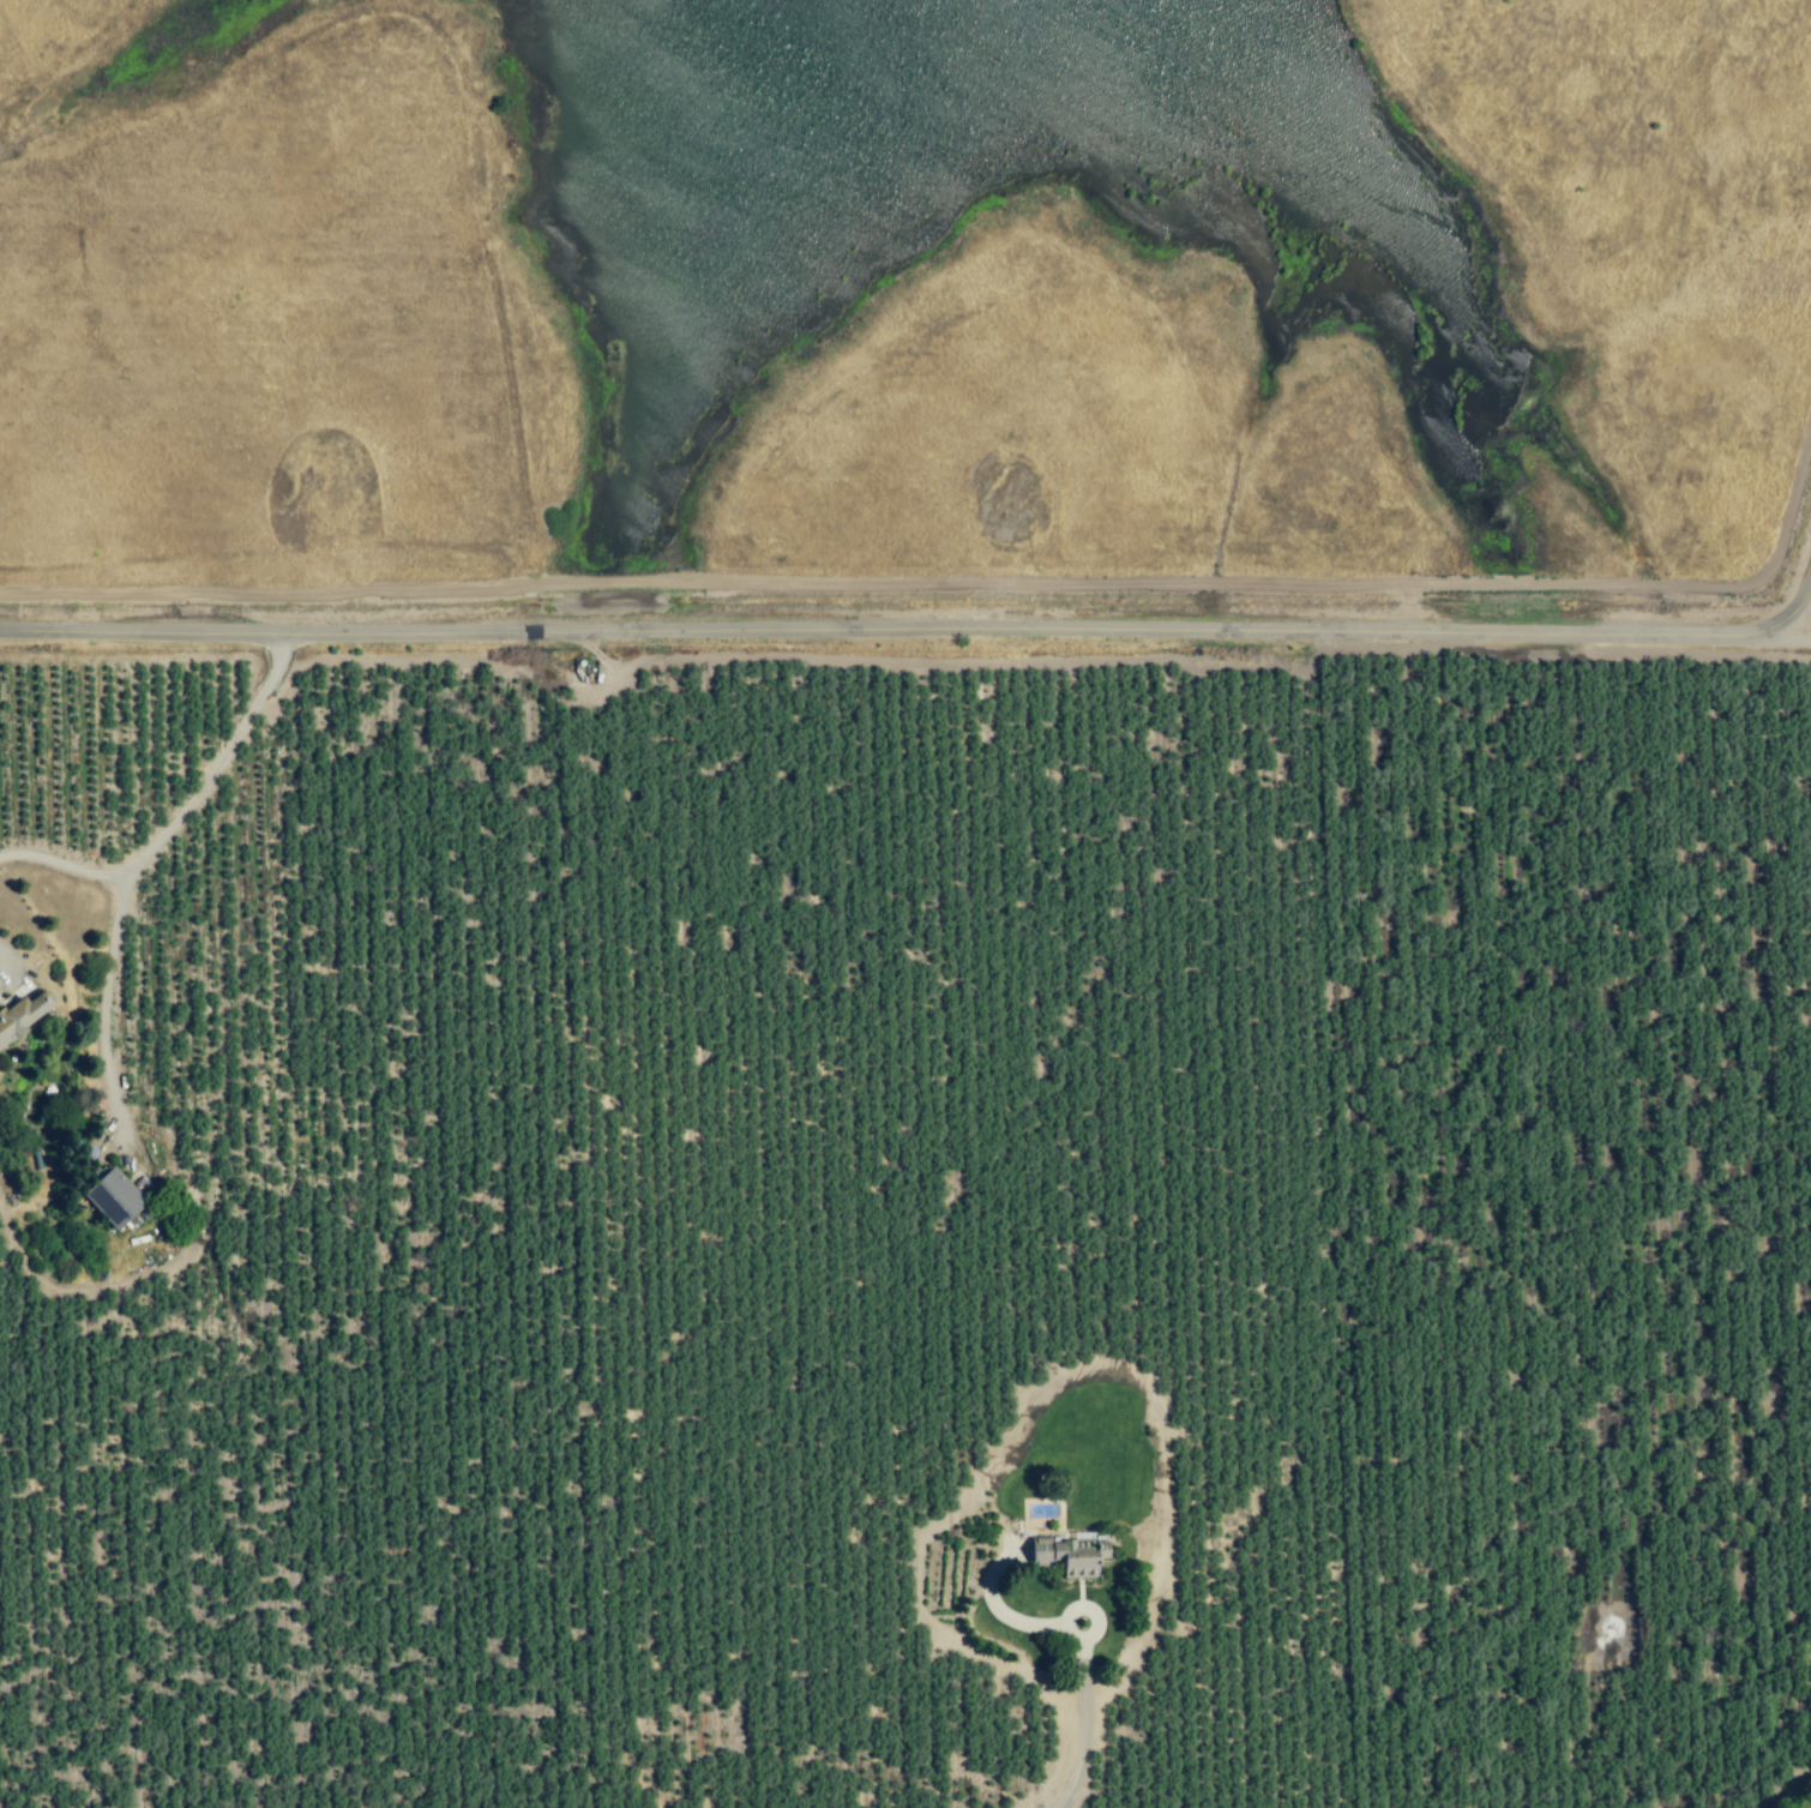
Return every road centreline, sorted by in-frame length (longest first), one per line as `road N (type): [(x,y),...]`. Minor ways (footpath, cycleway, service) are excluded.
road 1 (residential): [(0,630),(1787,631),(1810,570)]

